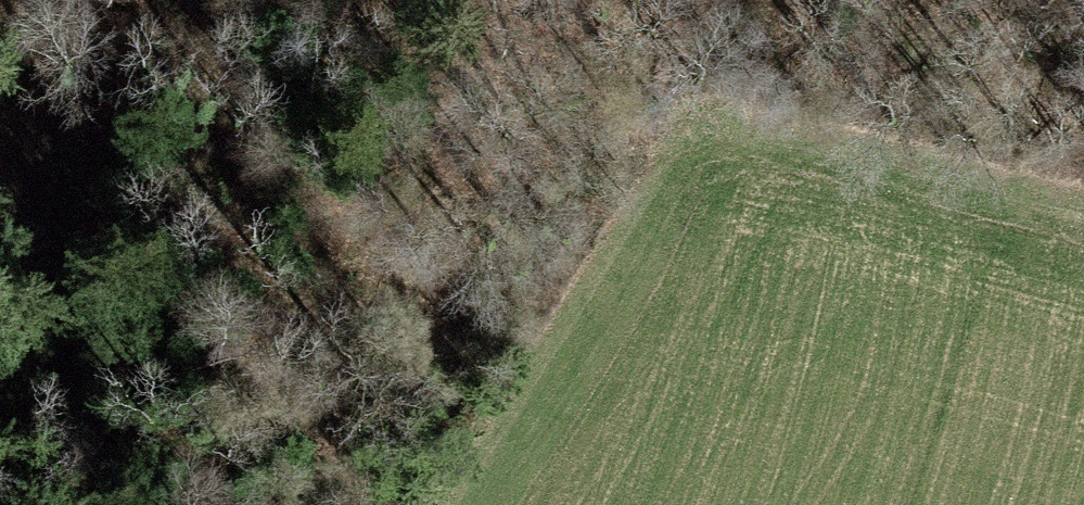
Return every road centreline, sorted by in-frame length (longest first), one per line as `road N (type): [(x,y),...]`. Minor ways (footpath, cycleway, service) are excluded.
road 1 (track): [(427,504),(681,110),(787,127)]
road 2 (track): [(787,127),(1083,197)]

